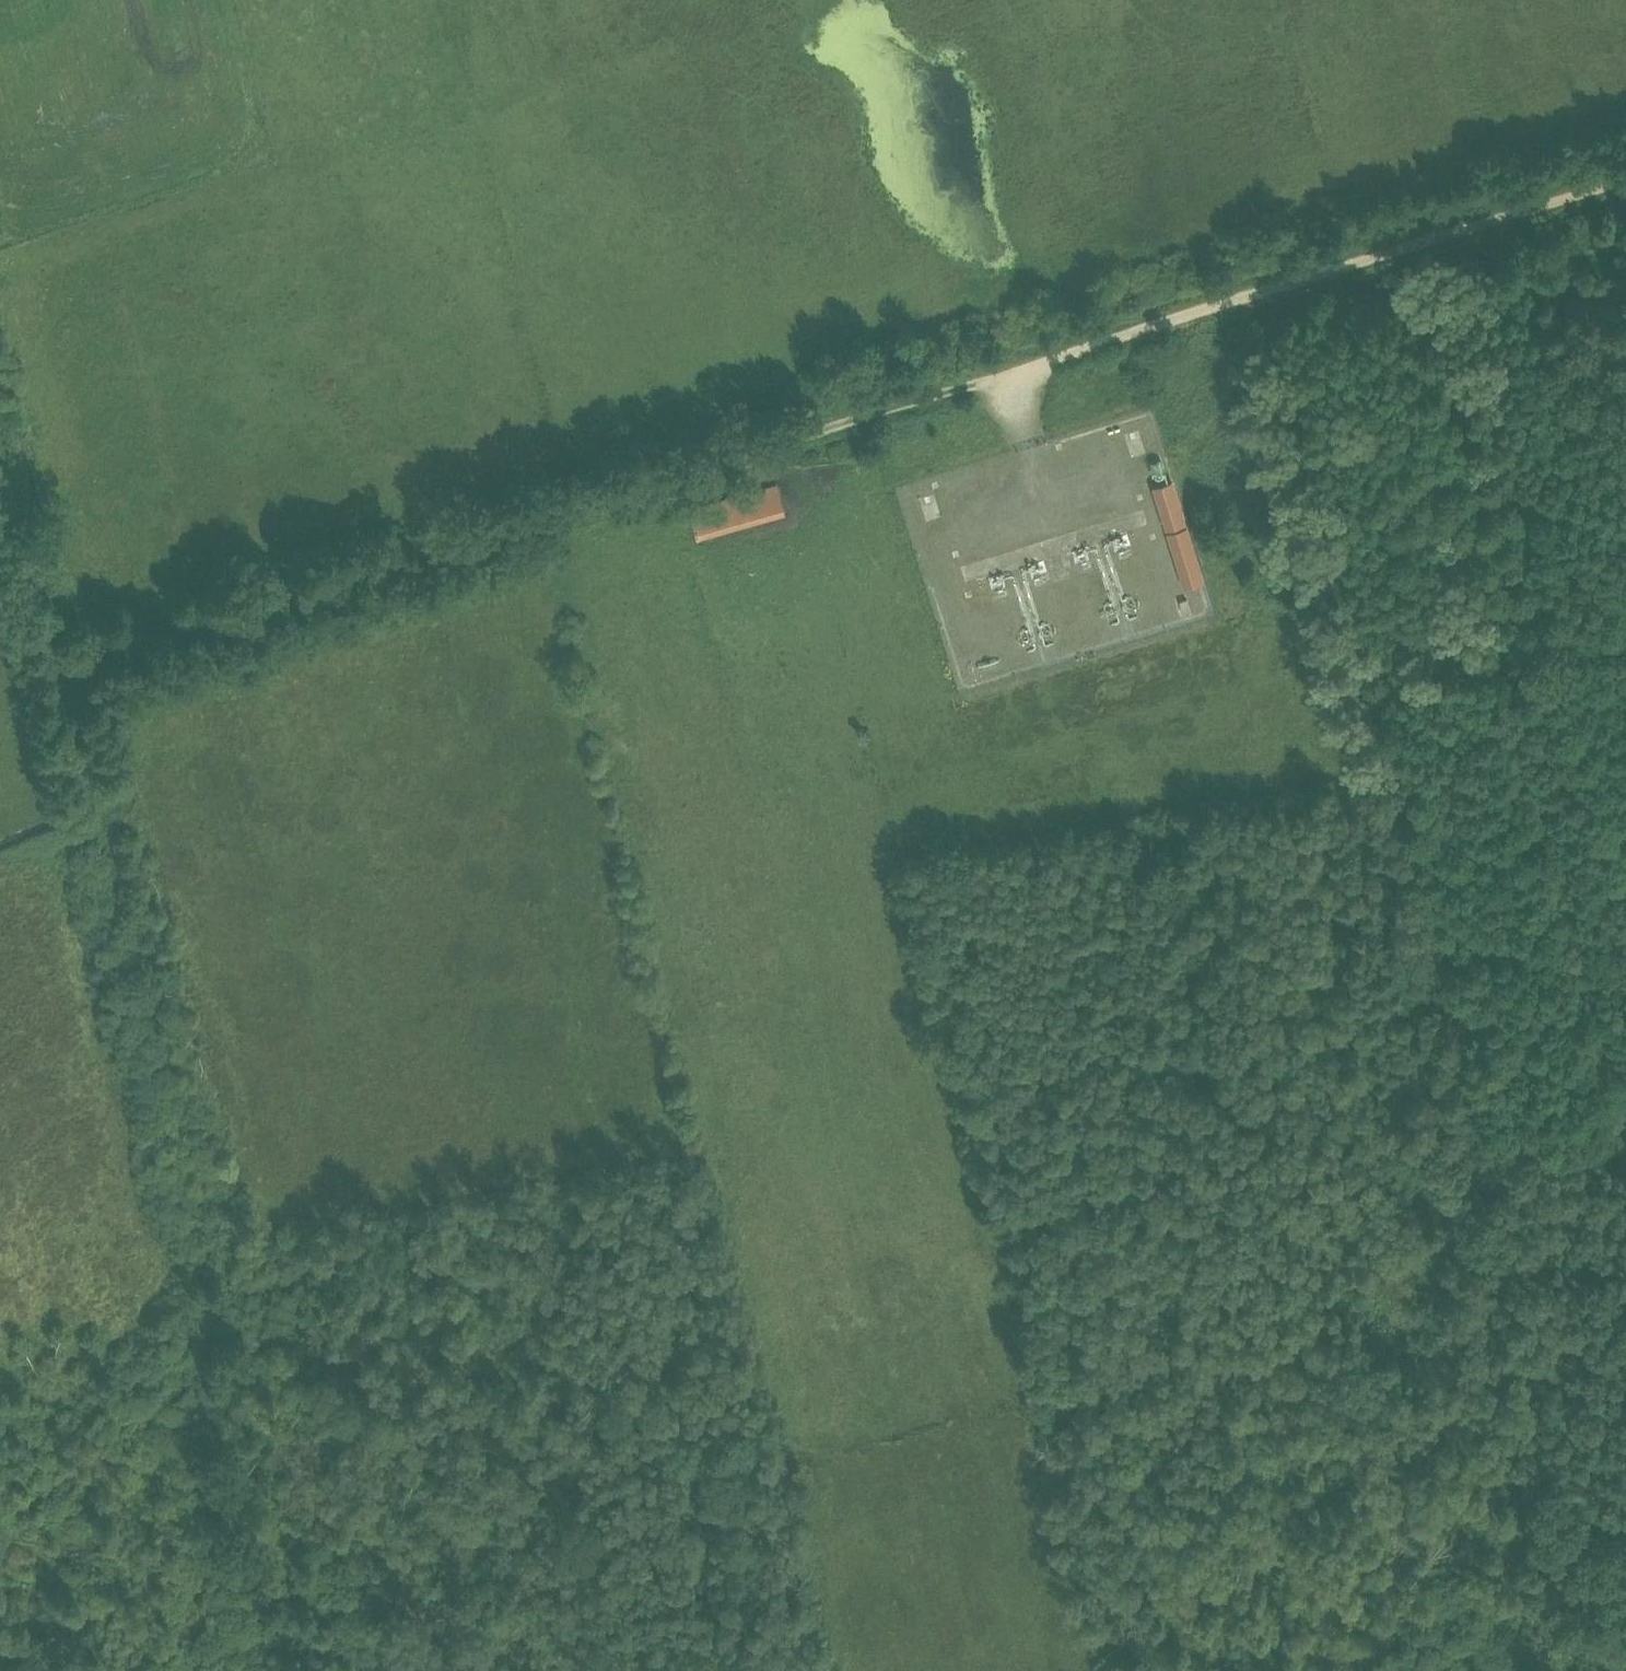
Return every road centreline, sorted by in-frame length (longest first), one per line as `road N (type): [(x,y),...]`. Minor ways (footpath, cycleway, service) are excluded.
road 1 (track): [(96,760),(0,387)]

